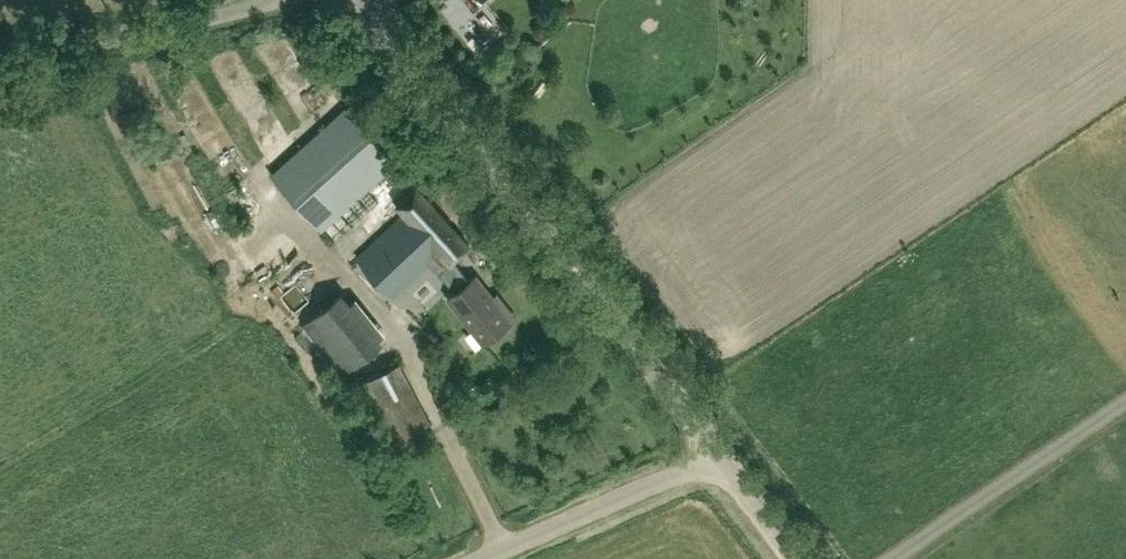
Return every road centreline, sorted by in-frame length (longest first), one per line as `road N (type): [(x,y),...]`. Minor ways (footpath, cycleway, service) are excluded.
road 1 (tertiary): [(720,455),(347,0)]
road 2 (unclassified): [(481,558),(720,455)]
road 3 (tertiary): [(796,558),(720,455)]

